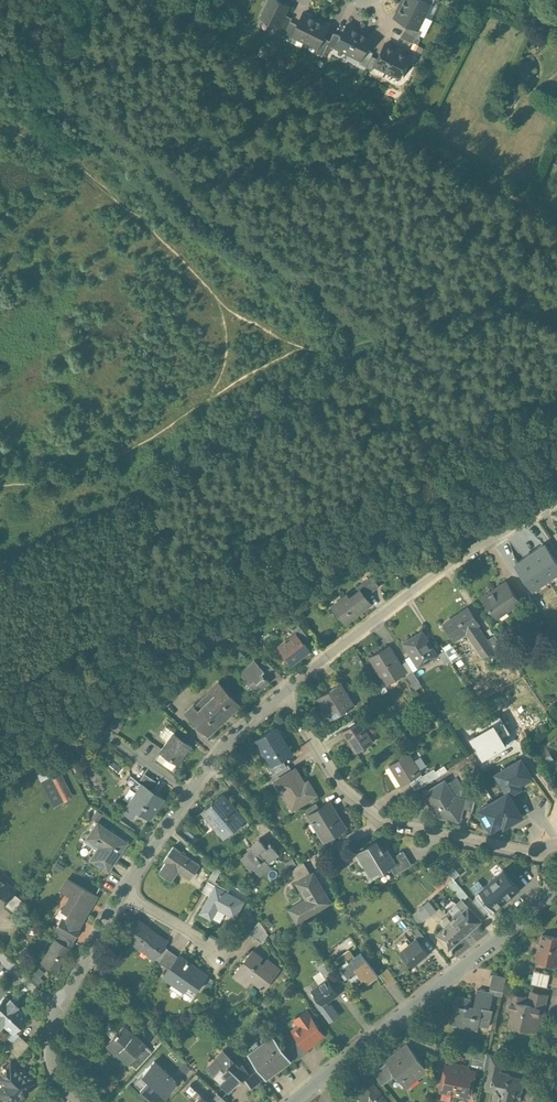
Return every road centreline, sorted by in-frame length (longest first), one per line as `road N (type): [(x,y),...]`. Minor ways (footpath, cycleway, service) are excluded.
road 1 (track): [(0,481),(47,480),(135,447),(309,345),(214,295)]
road 2 (residential): [(556,890),(293,1101)]
road 3 (residential): [(556,498),(280,685)]
road 4 (residential): [(185,790),(103,734),(0,772)]
road 5 (residential): [(556,845),(523,852),(386,819)]
road 6 (residential): [(386,819),(333,776),(280,685)]
road 7 (residential): [(280,685),(231,727),(185,790)]
road 8 (residential): [(124,891),(57,1011)]

